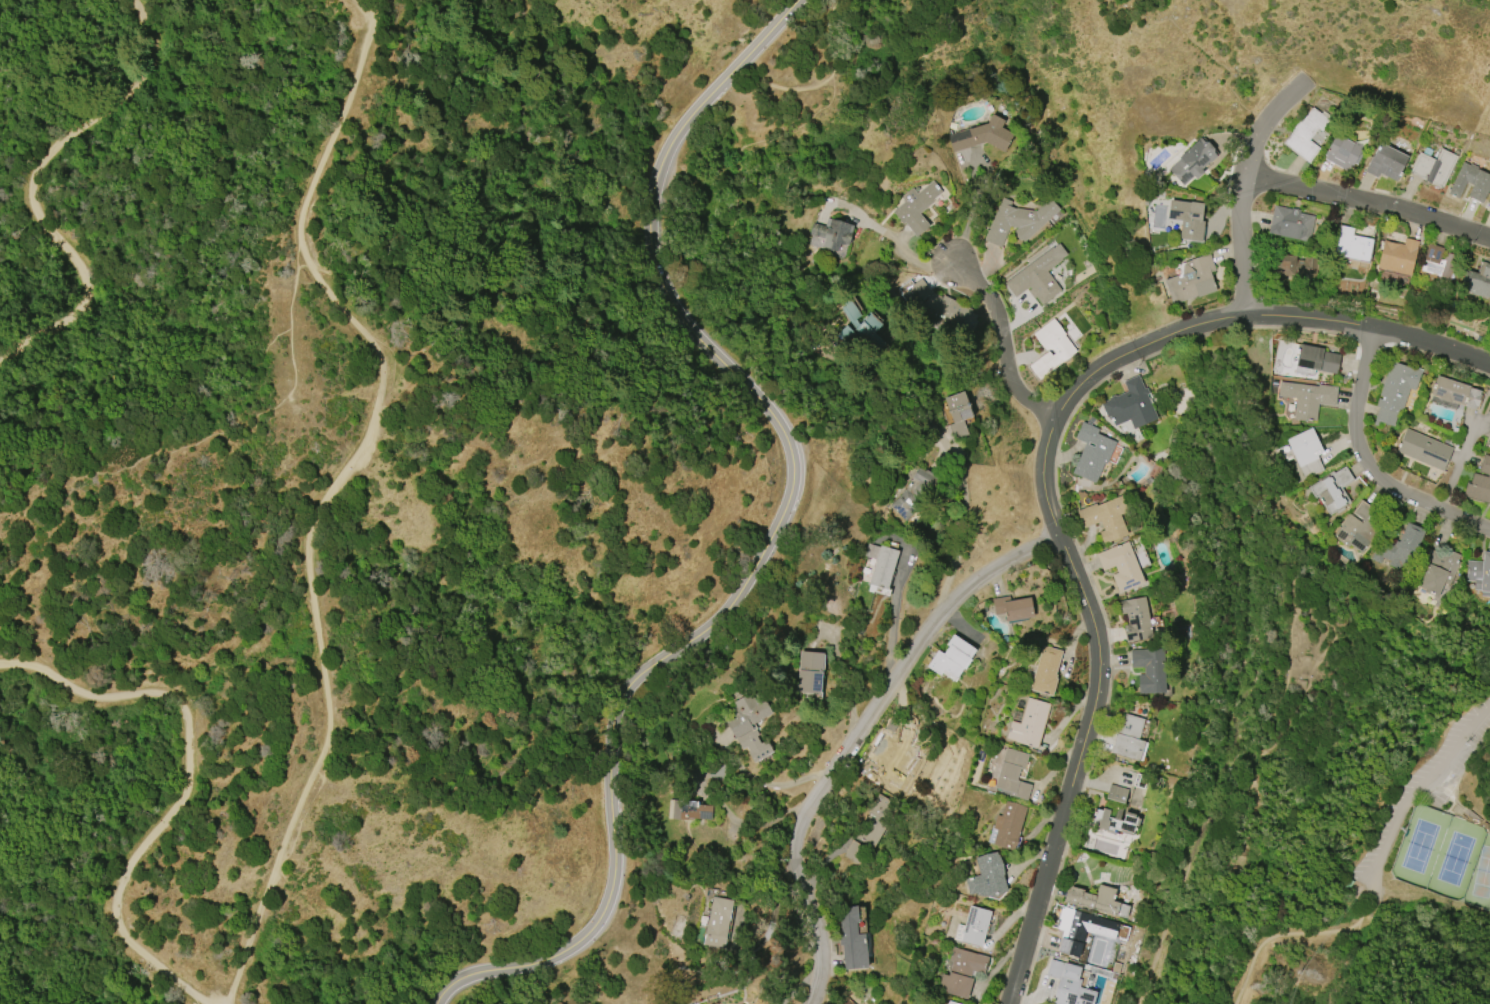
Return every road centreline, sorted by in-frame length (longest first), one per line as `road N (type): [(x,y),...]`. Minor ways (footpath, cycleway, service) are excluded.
road 1 (secondary): [(452,1003),(470,988),(559,961),(602,920),(613,889),(613,752),(625,711),(650,678),(729,614),(788,510),(790,451),(779,419),(678,304),(661,265),(655,215),(669,166),(694,122),(802,0)]
road 2 (track): [(229,1003),(332,721),(310,581),(311,532),(373,437),(385,385),(383,355),(310,264),(299,231),(382,0)]
road 3 (residential): [(1489,367),(1373,331),(1248,317),(1209,322),(1110,359),(1053,414),(1042,485),(1062,540)]
road 4 (residential): [(809,1003),(820,980),(820,926),(796,869),(804,815),(947,609),(1000,567),(1062,540)]
road 5 (track): [(214,1003),(141,955),(117,915),(126,875),(177,805),(191,769),(191,735),(176,697),(78,692),(32,670),(0,668)]
road 6 (residential): [(1062,540),(1087,587),(1098,645),(1095,701),(1002,1003)]
road 7 (track): [(0,359),(70,302),(78,278),(40,218),(36,178),(58,145),(122,88),(144,52),(132,0)]
road 8 (residential): [(947,609),(963,502),(954,457),(927,425),(834,354)]
road 9 (residential): [(1373,331),(1354,401),(1364,462),(1382,483),(1489,528)]
road 10 (residential): [(1248,317),(1242,173),(1271,117),(1304,81)]
road 11 (residential): [(1242,173),(1489,237)]
road 12 (track): [(1369,879),(1367,903),(1342,932),(1263,940),(1241,1003)]
road 13 (residential): [(1053,414),(1014,386),(990,298),(953,259)]

